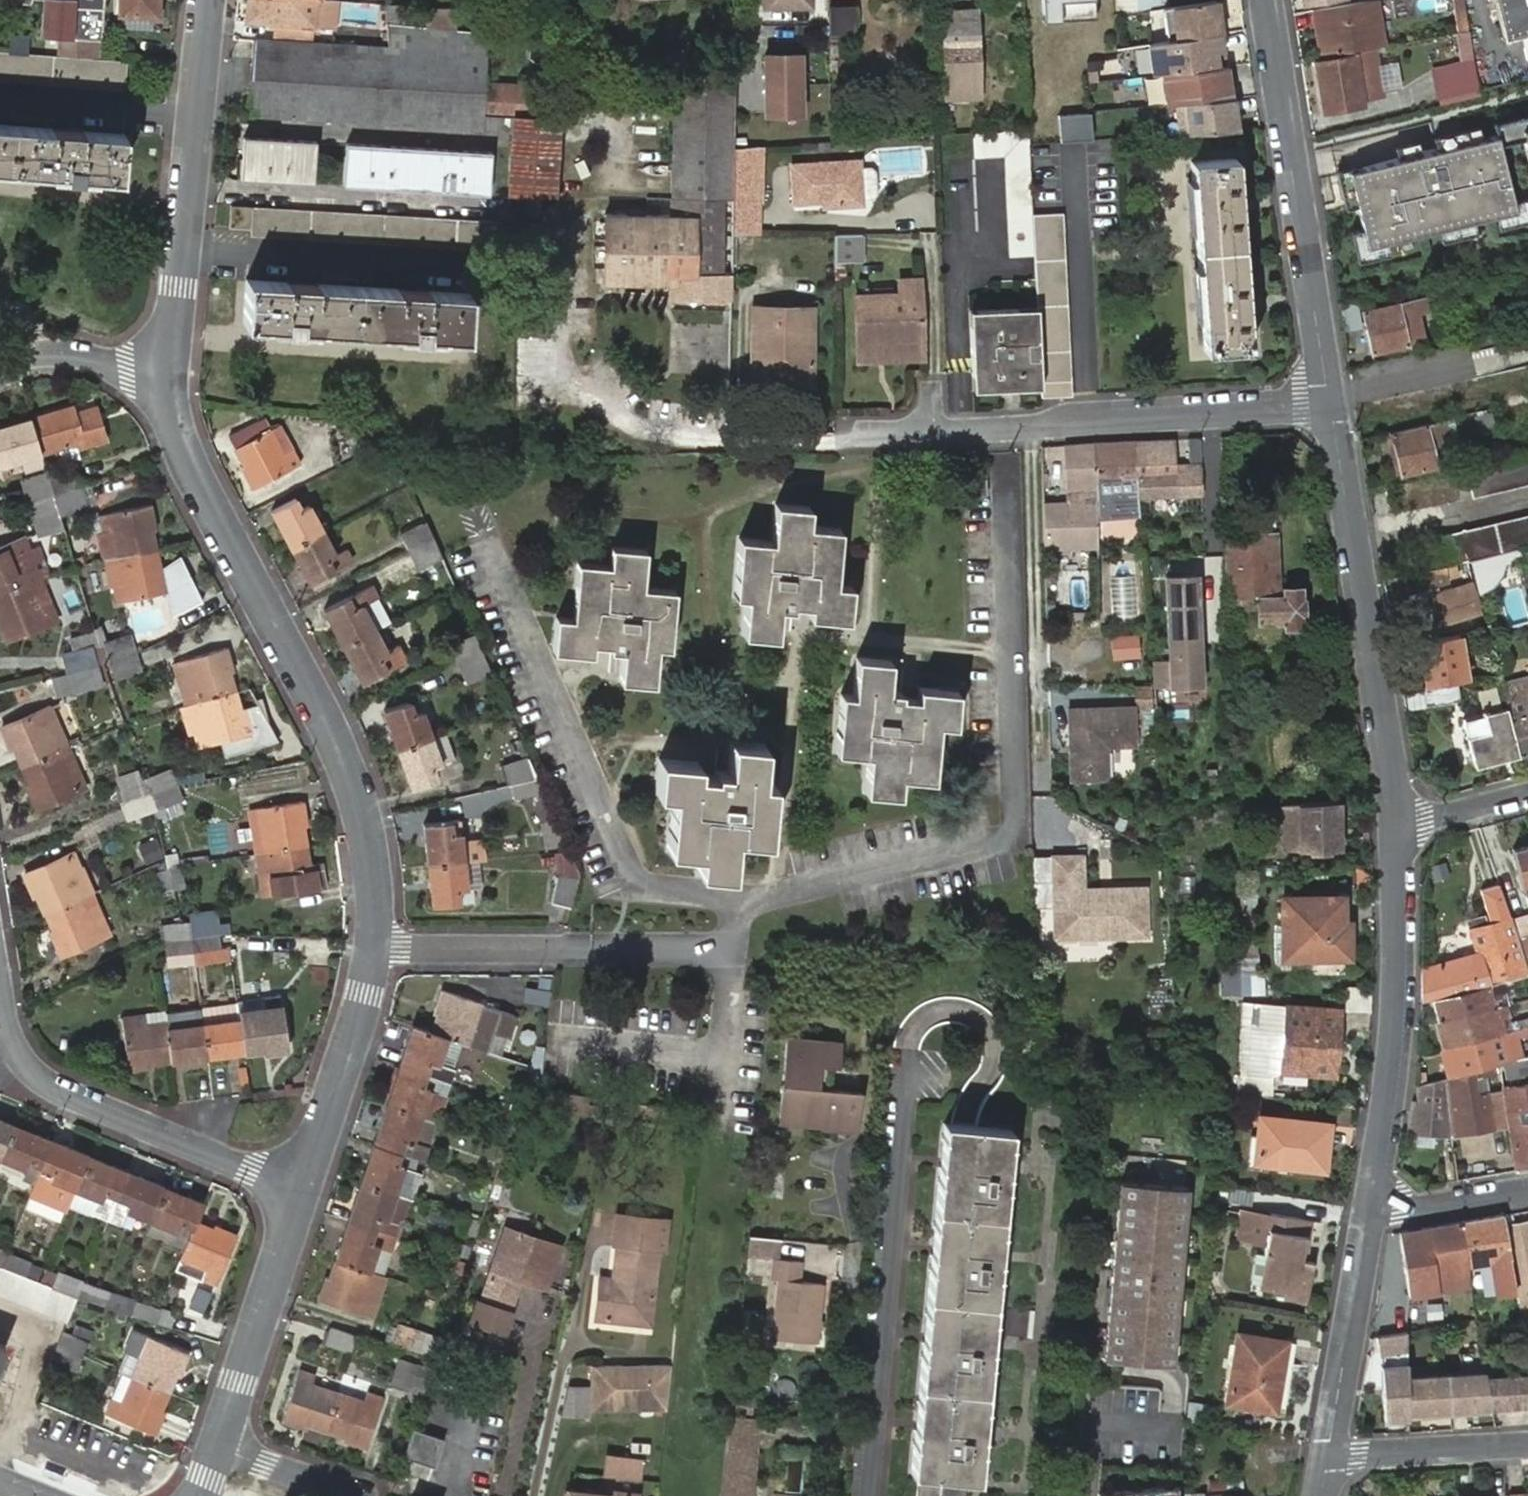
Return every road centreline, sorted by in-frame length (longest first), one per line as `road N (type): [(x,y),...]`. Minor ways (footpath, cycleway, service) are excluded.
road 1 (residential): [(303,1189),(365,994),(370,856),(353,784),(306,669),(188,463),(163,381)]
road 2 (residential): [(1332,404),(728,441)]
road 3 (residential): [(1396,819),(1332,404)]
road 4 (residential): [(1332,404),(1267,0)]
road 5 (residential): [(1374,1210),(1395,978),(1396,819)]
road 6 (residential): [(163,381),(181,286),(212,0)]
road 7 (residential): [(0,1000),(19,1054),(55,1085),(303,1189)]
road 8 (residential): [(222,1446),(303,1189)]
road 9 (residential): [(1329,1456),(1374,1210)]
road 10 (residential): [(1329,1456),(1527,1445)]
road 11 (residential): [(0,1318),(44,1336),(0,1454)]
road 12 (residential): [(163,381),(76,360),(33,356),(0,364)]
road 13 (residential): [(1374,1210),(1527,1190)]
road 14 (residential): [(222,1446),(351,1495)]
road 15 (residential): [(1527,790),(1396,819)]

